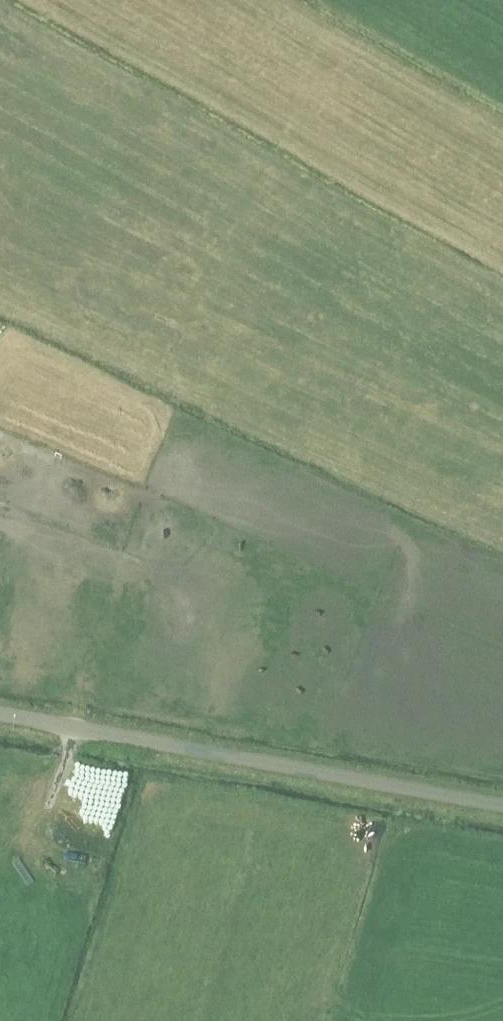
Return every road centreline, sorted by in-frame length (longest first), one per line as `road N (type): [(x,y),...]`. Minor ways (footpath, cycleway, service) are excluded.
road 1 (unclassified): [(502,805),(0,717)]

